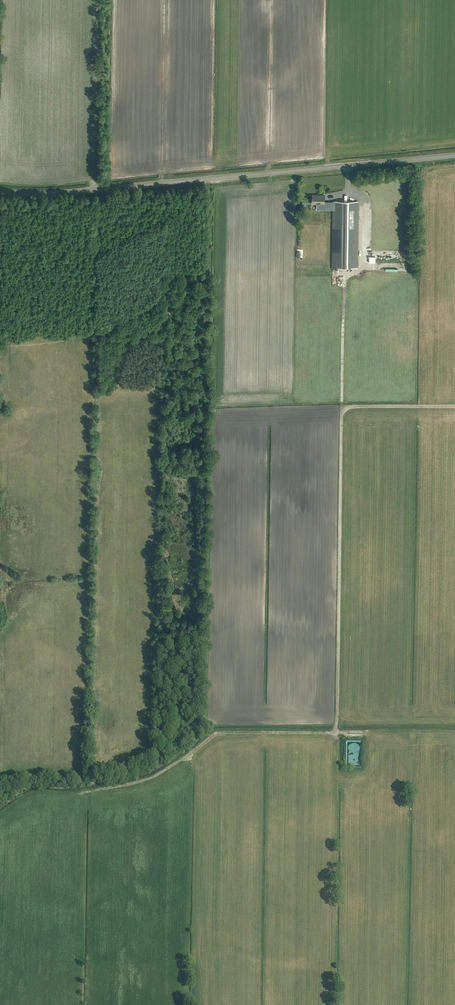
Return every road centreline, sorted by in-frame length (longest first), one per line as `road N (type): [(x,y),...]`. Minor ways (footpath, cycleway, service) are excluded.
road 1 (unclassified): [(454,156),(0,191)]

